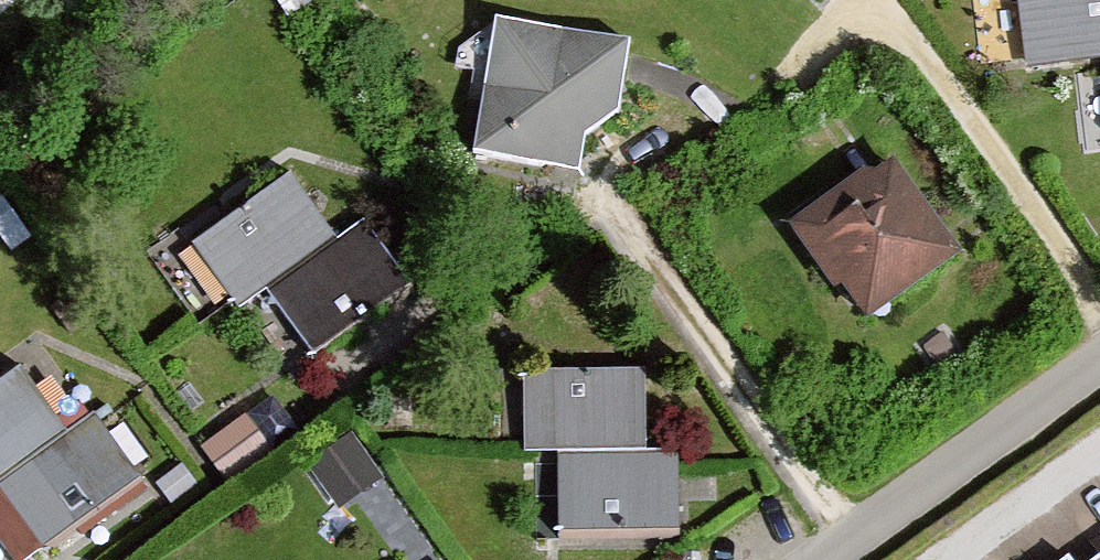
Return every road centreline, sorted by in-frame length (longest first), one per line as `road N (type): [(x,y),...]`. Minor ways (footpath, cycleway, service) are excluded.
road 1 (residential): [(819,559),(1099,357)]

